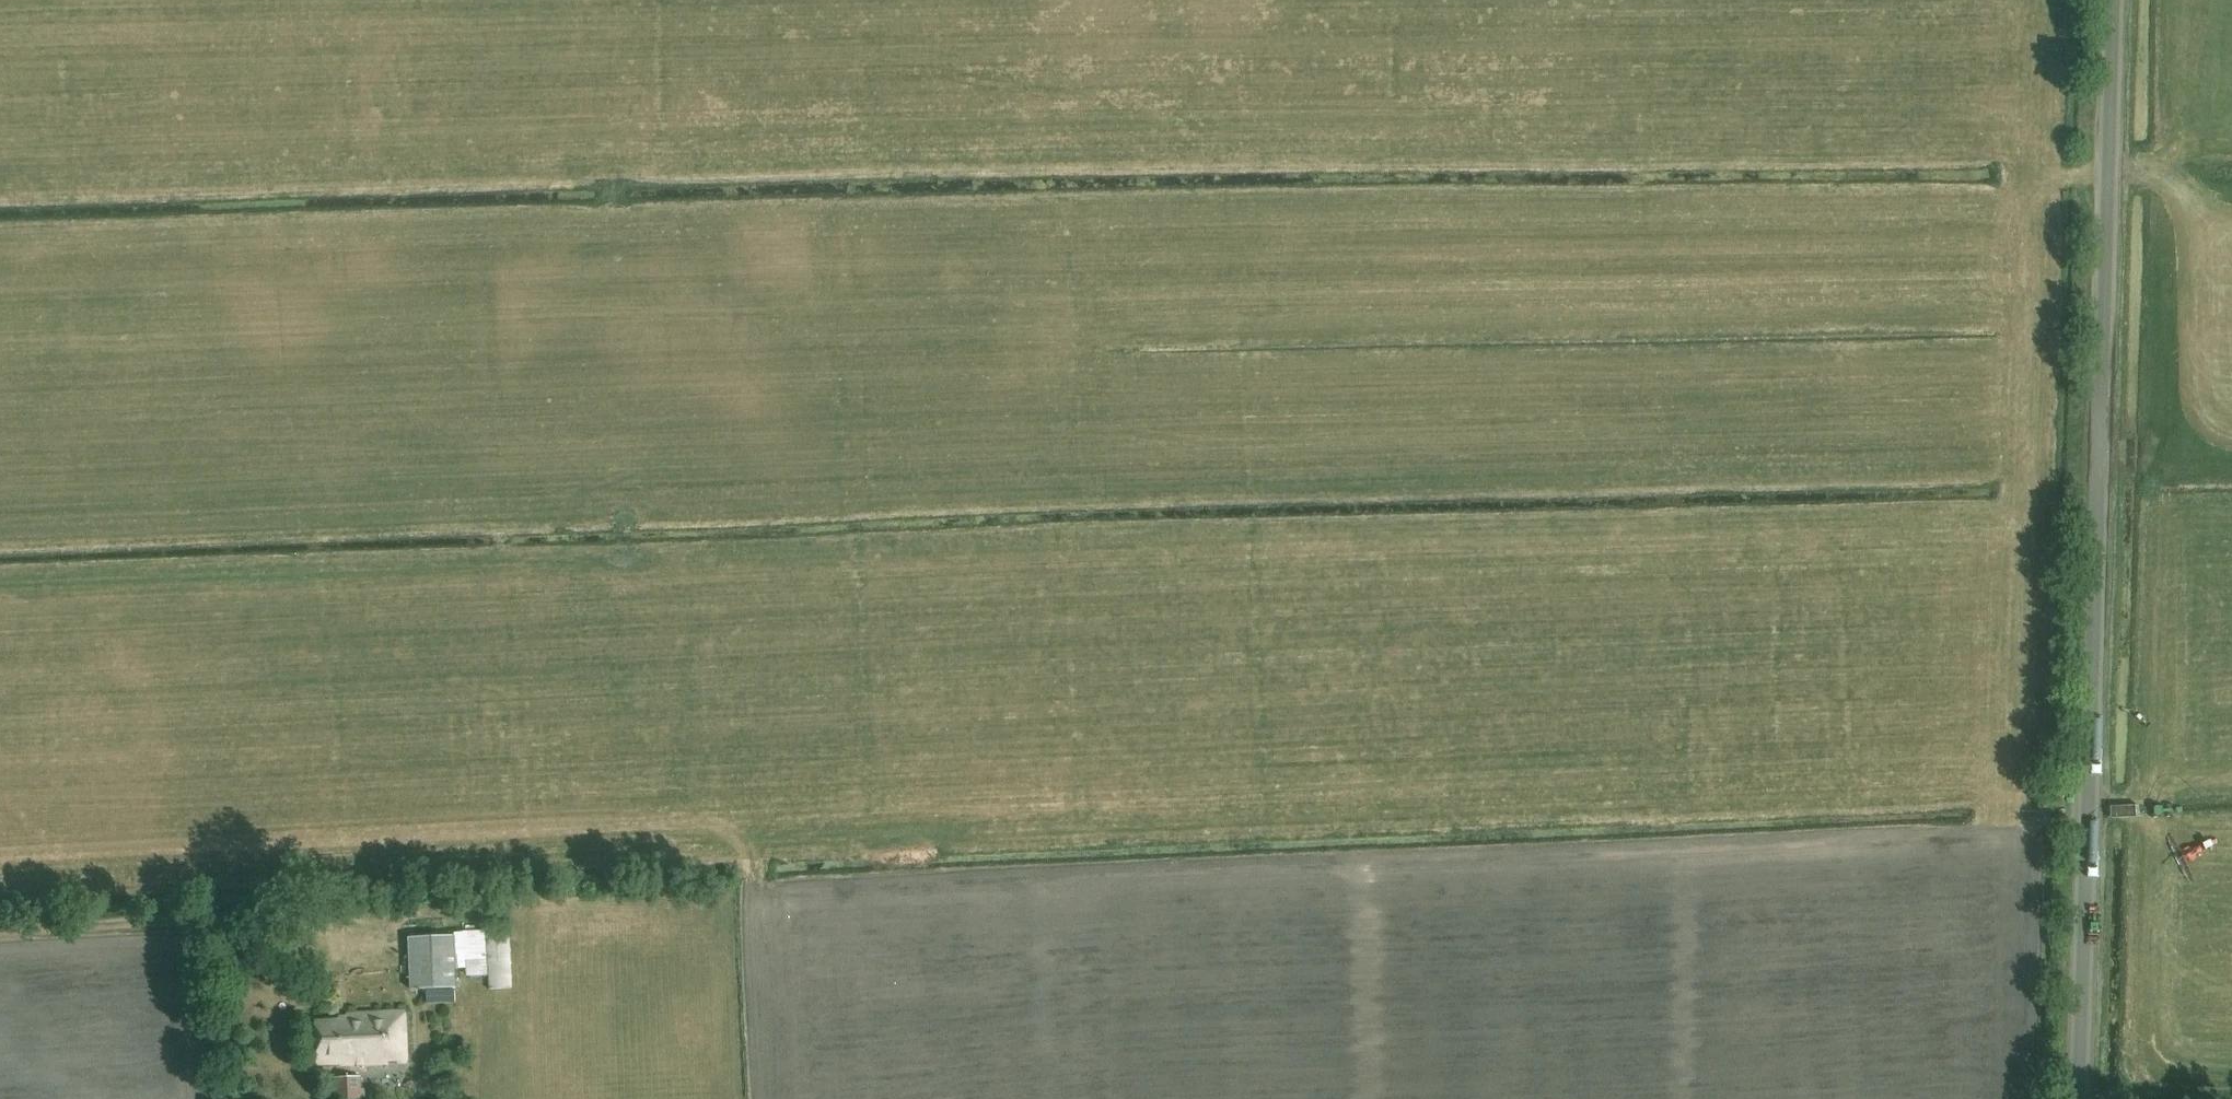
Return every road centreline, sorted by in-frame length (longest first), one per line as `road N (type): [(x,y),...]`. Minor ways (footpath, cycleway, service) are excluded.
road 1 (unclassified): [(2085,1098),(2112,0)]
road 2 (track): [(0,922),(211,911)]

